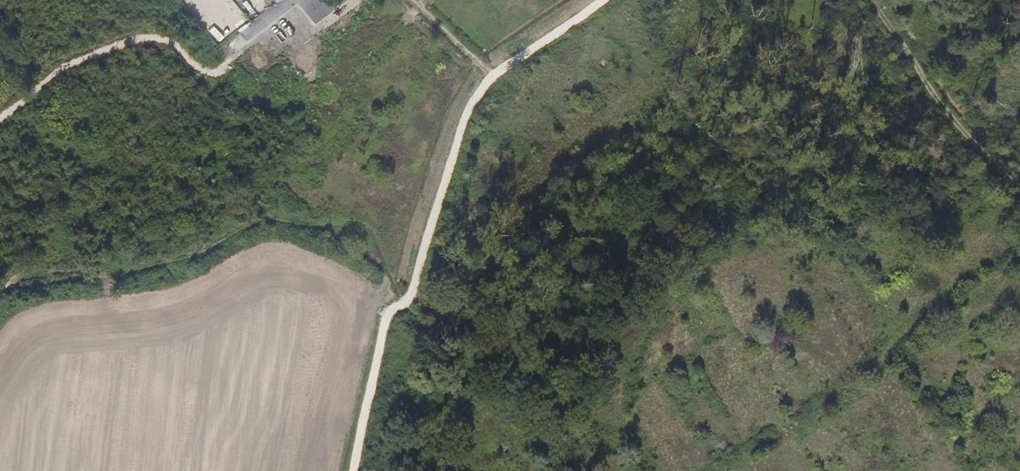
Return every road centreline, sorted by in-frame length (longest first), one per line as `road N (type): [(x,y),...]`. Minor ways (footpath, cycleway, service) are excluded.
road 1 (track): [(382,470),(425,244),(465,119),(486,87),(601,0)]
road 2 (track): [(1019,193),(969,138),(871,0)]

